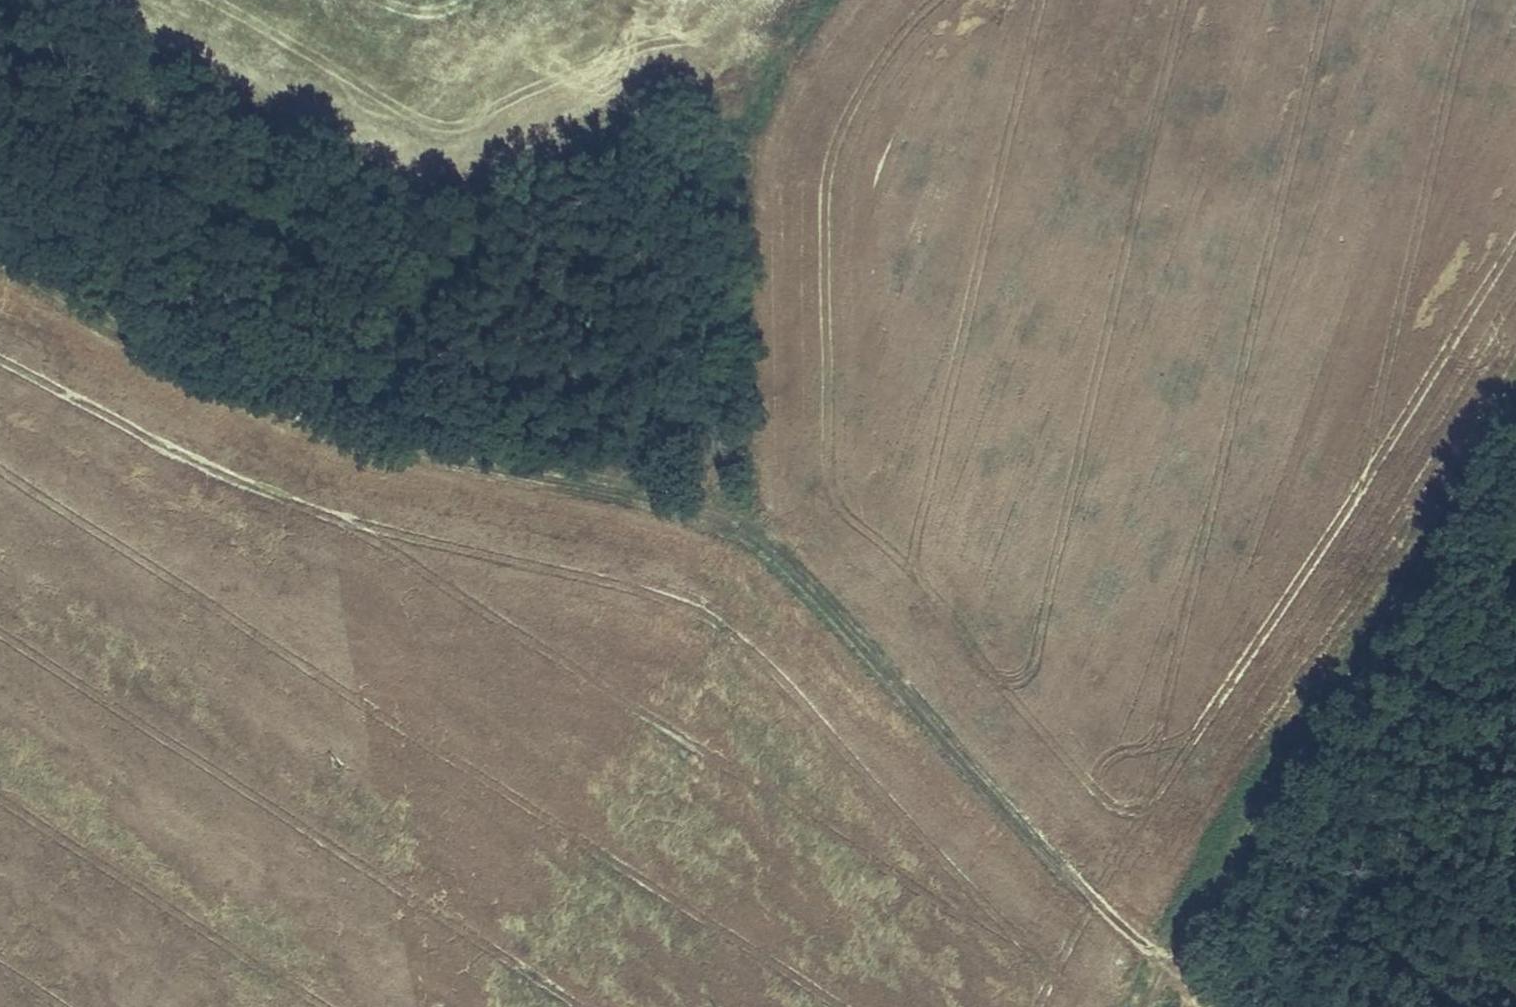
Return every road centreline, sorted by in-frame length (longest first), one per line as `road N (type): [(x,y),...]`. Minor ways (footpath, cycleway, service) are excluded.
road 1 (track): [(0,242),(152,340),(375,448),(672,488),(779,559),(911,687),(1029,823),(1165,959)]
road 2 (track): [(1165,959),(1515,393)]

